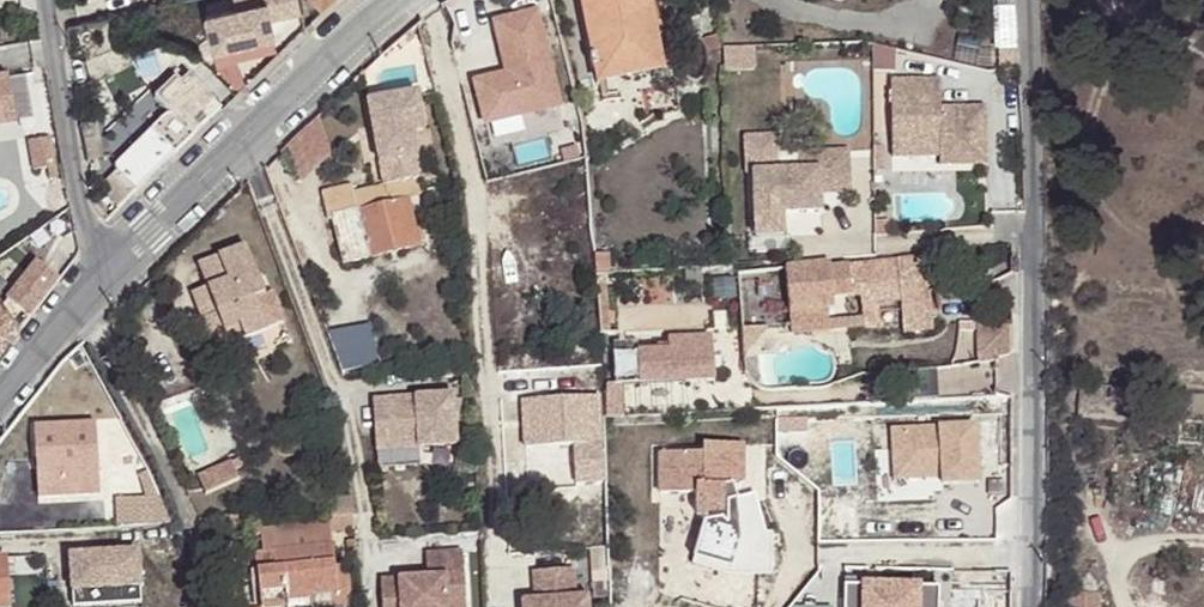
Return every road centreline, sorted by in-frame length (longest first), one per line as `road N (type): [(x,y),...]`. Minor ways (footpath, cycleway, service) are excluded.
road 1 (residential): [(1030,606),(1027,0)]
road 2 (residential): [(98,282),(306,75),(396,0)]
road 3 (residential): [(48,0),(98,282)]
road 4 (residential): [(0,400),(98,282)]

